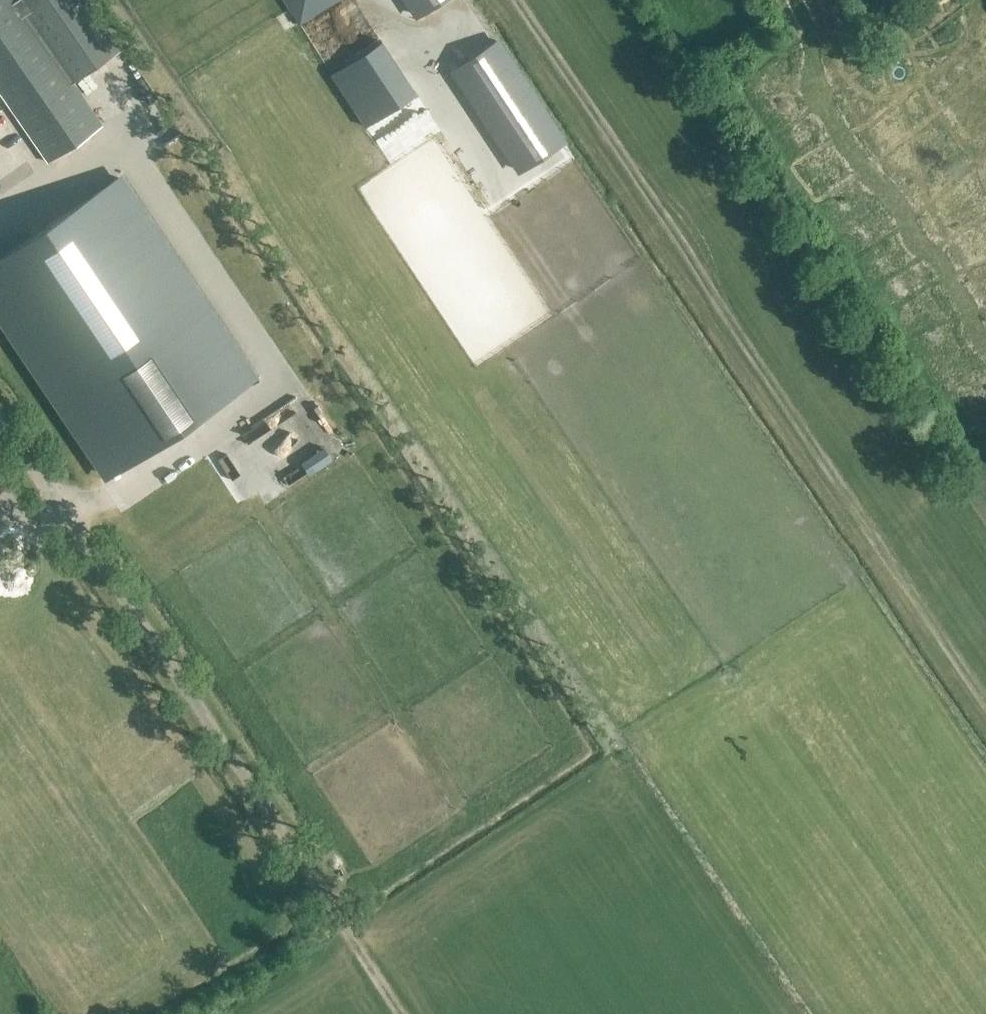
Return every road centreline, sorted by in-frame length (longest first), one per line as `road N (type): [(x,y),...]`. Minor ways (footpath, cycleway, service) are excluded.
road 1 (track): [(520,0),(985,707)]
road 2 (track): [(0,423),(398,1013)]

